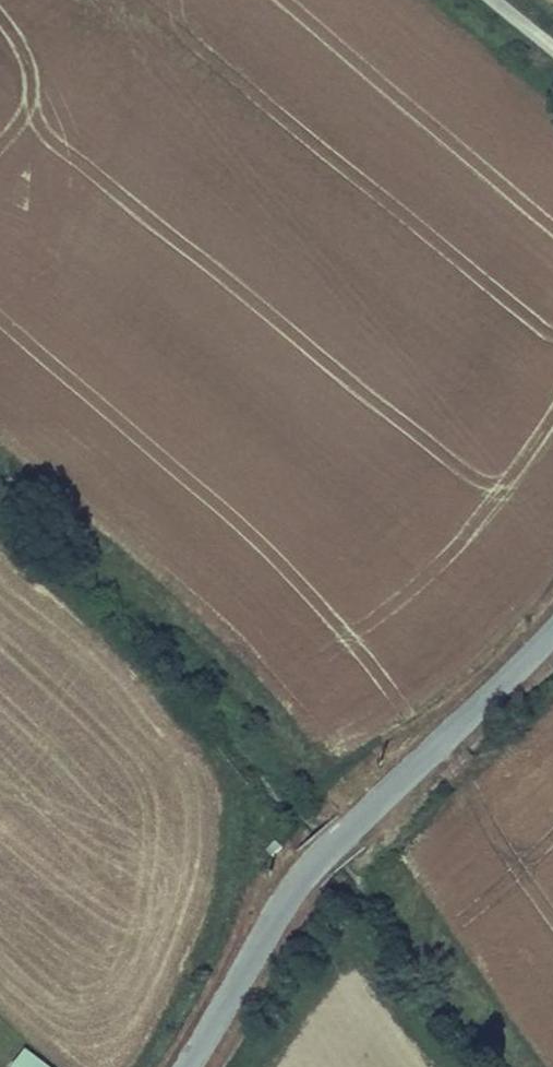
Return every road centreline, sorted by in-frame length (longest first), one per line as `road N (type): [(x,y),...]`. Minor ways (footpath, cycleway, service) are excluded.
road 1 (tertiary): [(552,630),(293,887),(184,1066)]

